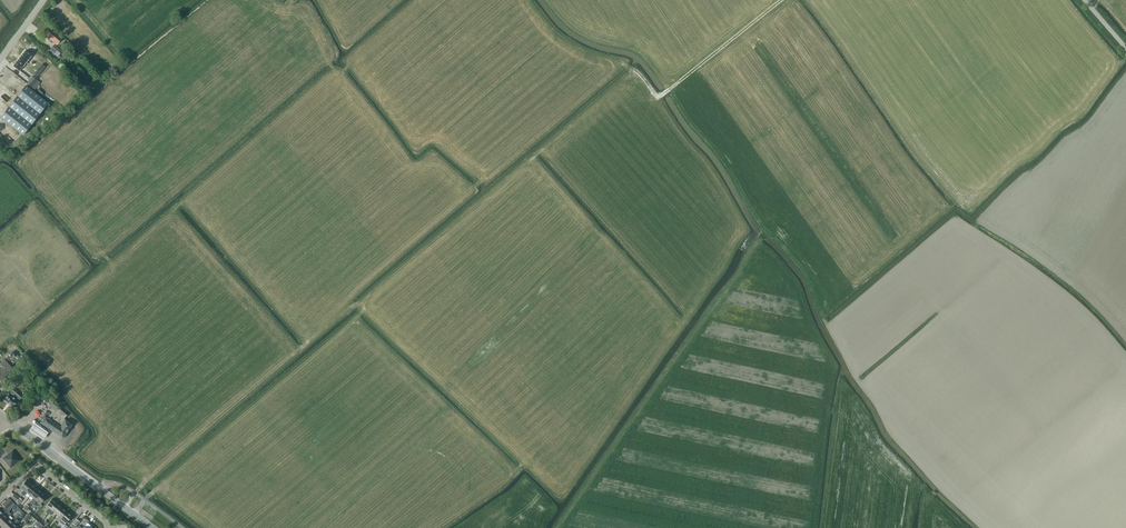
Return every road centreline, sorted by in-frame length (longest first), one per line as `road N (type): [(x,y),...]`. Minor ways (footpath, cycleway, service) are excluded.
road 1 (track): [(781,0),(657,97),(623,63)]
road 2 (primary): [(153,527),(9,422)]
road 3 (residential): [(0,498),(36,466),(107,527)]

